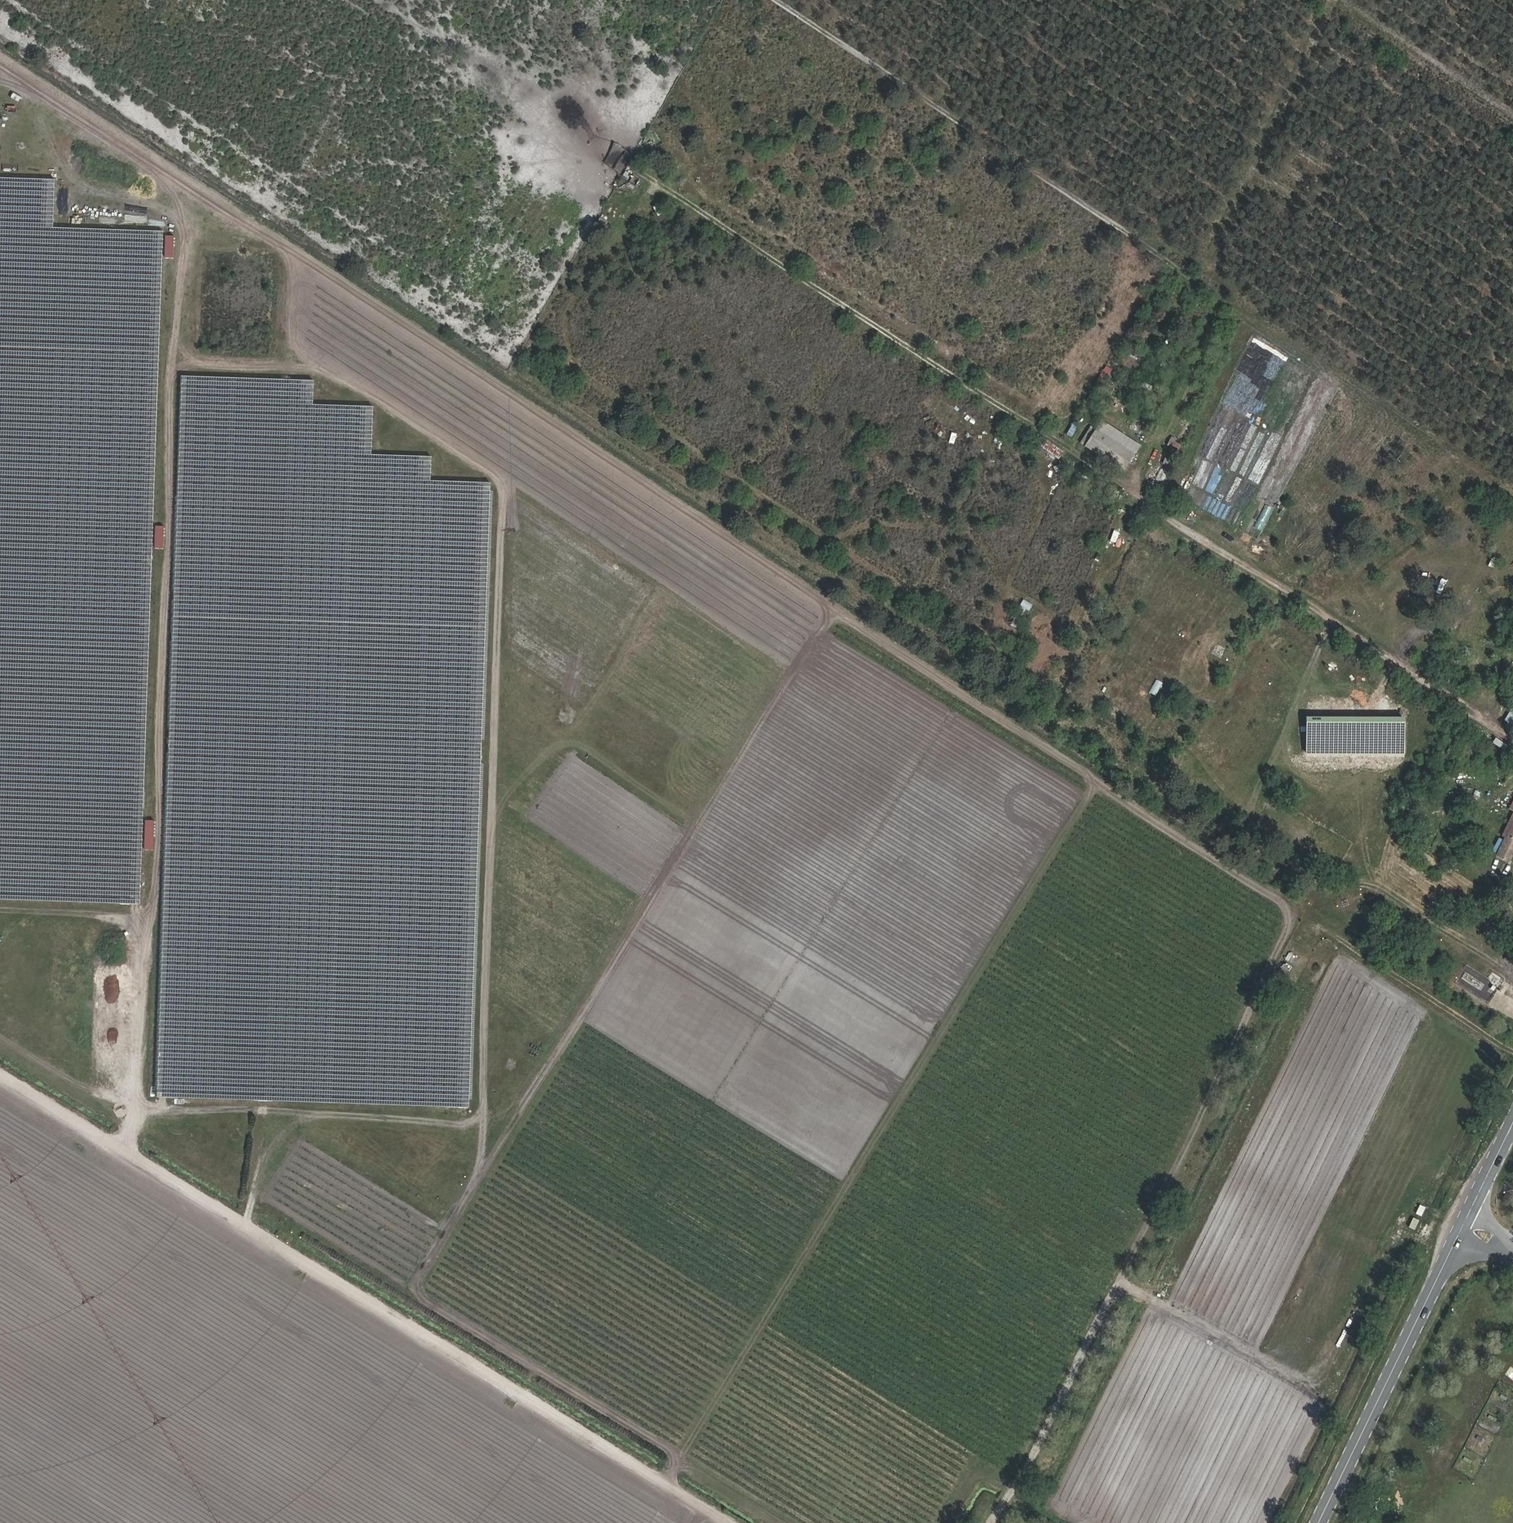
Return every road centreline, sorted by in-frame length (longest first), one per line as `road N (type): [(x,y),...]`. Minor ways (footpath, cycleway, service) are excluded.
road 1 (track): [(0,59),(837,613),(419,1267),(421,1296),(681,1456)]
road 2 (track): [(837,613),(1284,903),(1291,927),(1119,1288),(995,1522)]
road 3 (track): [(0,98),(122,191),(179,224),(151,915),(126,1154)]
road 4 (track): [(698,1522),(703,1509),(0,1075)]
road 5 (track): [(668,1488),(1098,782)]
road 6 (track): [(464,1207),(483,1136),(502,461),(497,388)]
road 7 (track): [(1137,499),(1215,320),(1213,293),(778,0)]
road 8 (track): [(1119,1288),(1158,1299),(1303,1379),(1330,1365),(1375,1248),(1251,1177),(1223,1173),(1155,1285)]
road 9 (track): [(1512,971),(1367,885),(1326,885),(1259,848),(1223,766),(1141,716)]
road 10 (track): [(176,370),(208,362),(338,375),(473,436),(502,461)]
road 11 (primary): [(1459,1237),(1319,1522)]
road 12 (track): [(1210,264),(1336,0)]
road 13 (track): [(1320,926),(1512,1051)]

